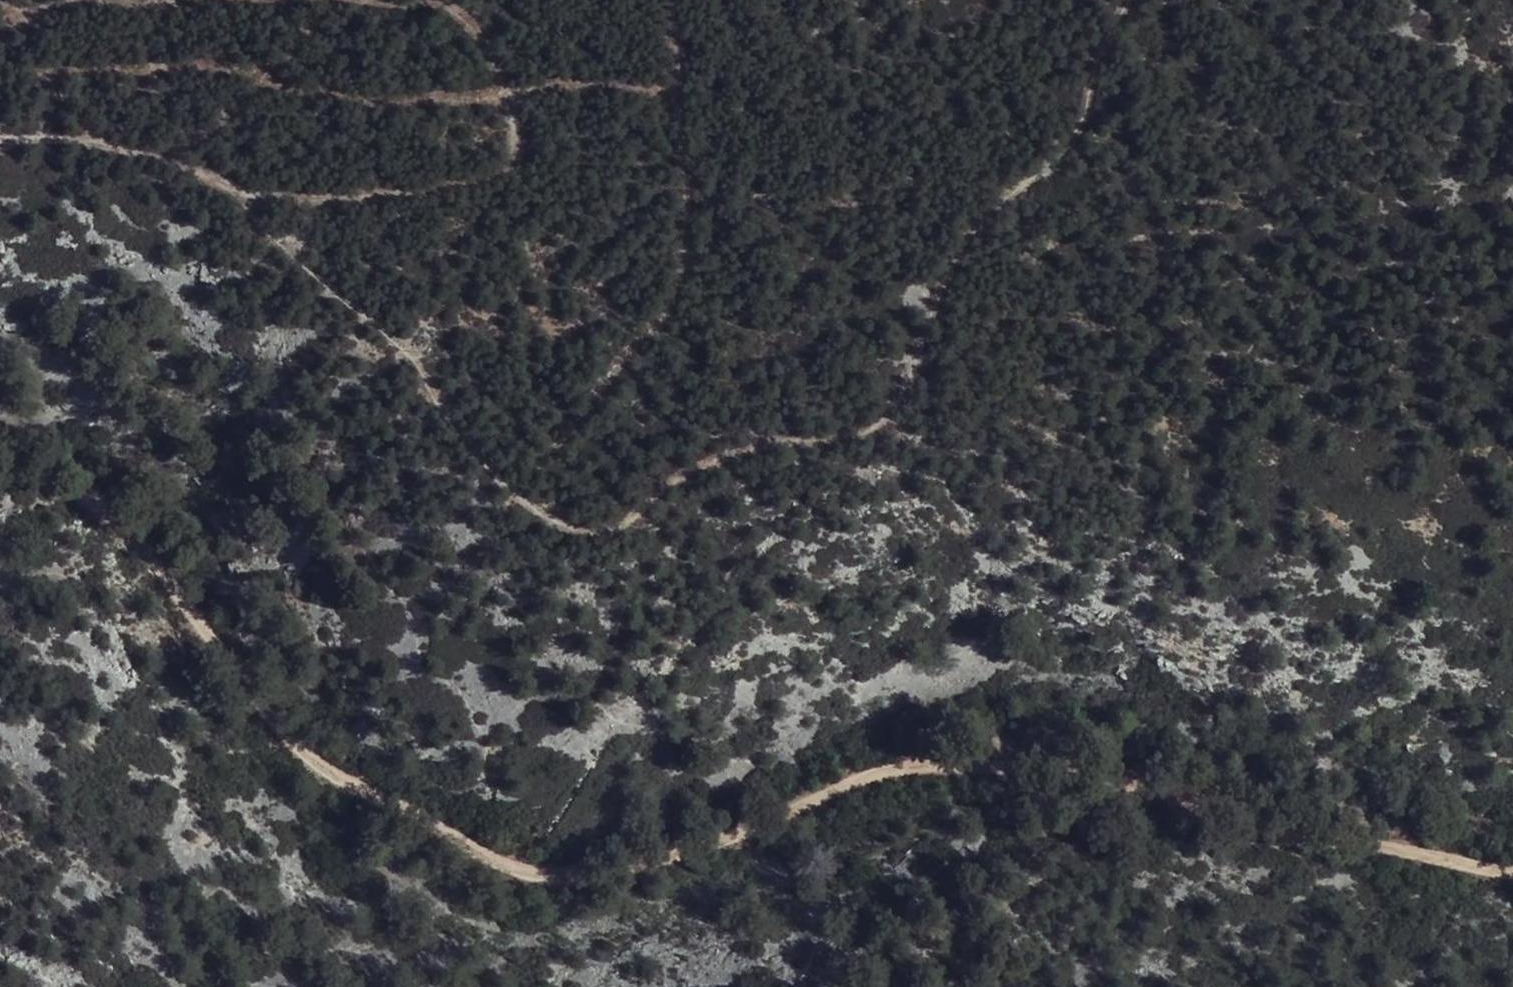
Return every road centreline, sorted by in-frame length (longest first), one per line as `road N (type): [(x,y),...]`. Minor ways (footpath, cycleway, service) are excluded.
road 1 (track): [(0,475),(68,489),(139,541),(258,699),(320,763),(529,873),(614,869),(705,844),(863,776),(920,765),(1121,779),(1207,800),(1276,833),(1512,874)]
road 2 (track): [(0,134),(113,143),(241,189),(346,197),(450,189),(504,170),(521,143),(510,94)]

